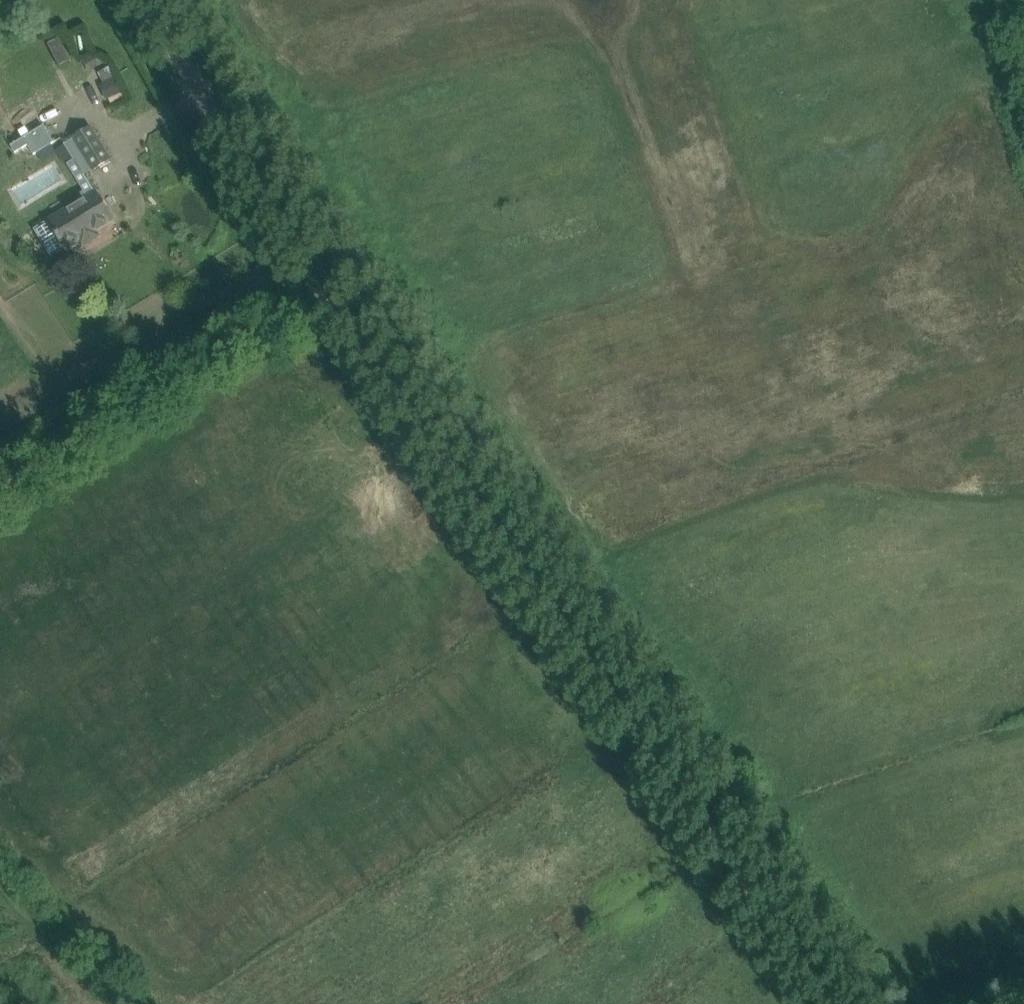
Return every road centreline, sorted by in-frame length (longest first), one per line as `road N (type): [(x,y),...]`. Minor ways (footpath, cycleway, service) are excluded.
road 1 (unclassified): [(837,1003),(325,289),(144,0)]
road 2 (track): [(325,289),(0,486)]

